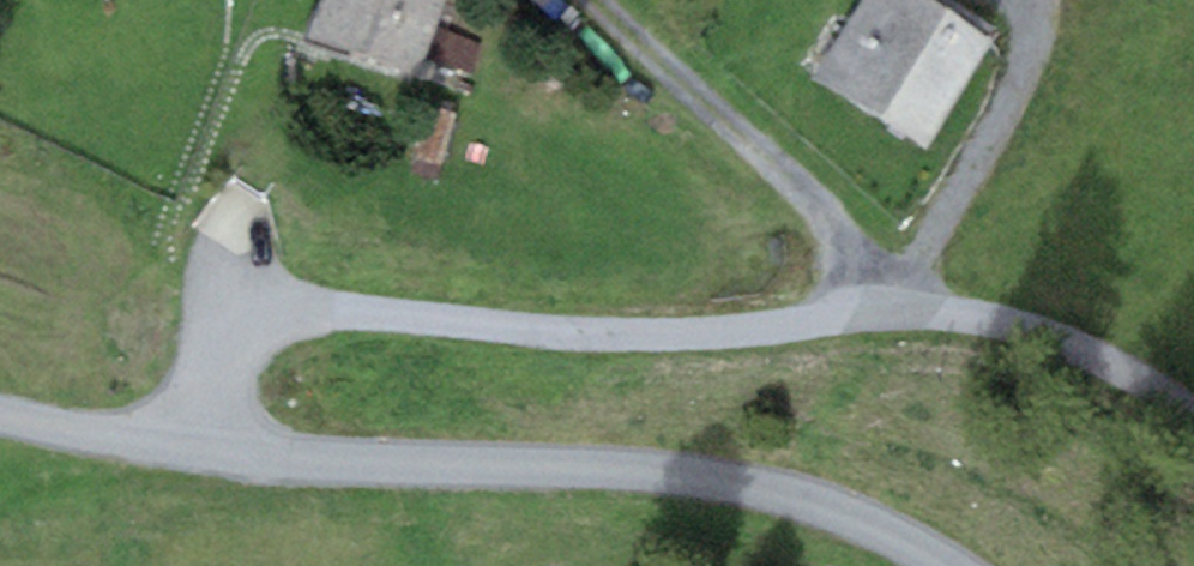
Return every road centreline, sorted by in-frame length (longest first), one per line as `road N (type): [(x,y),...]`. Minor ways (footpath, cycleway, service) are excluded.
road 1 (track): [(1193,419),(1073,346),(966,318),(889,310),(589,338),(284,313),(251,326),(225,352),(192,451)]
road 2 (unclassified): [(0,413),(192,451),(291,461),(647,471),(745,482),(889,533),(946,565)]
road 3 (track): [(889,310),(850,236),(783,165),(595,0)]

